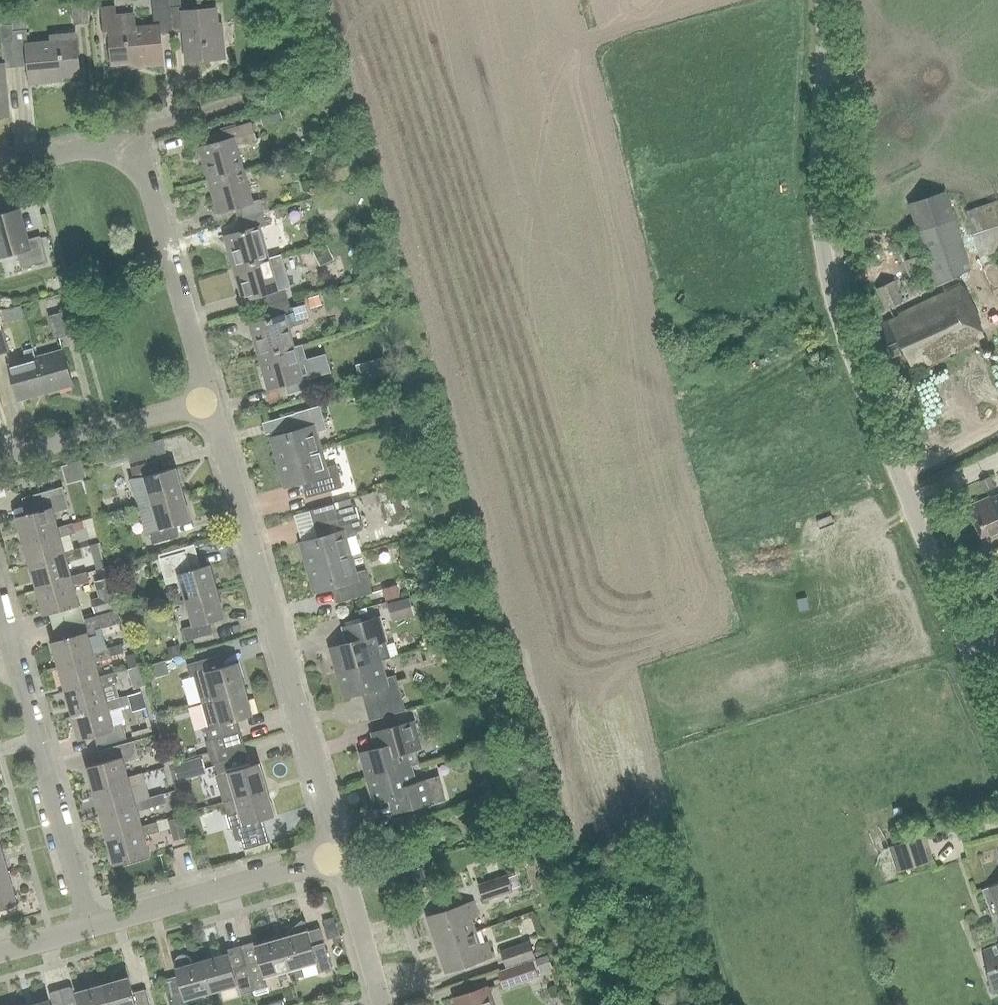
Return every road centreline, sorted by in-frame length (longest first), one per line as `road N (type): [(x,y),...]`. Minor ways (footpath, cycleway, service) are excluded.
road 1 (unclassified): [(997,730),(839,325),(818,228),(819,0)]
road 2 (residential): [(338,857),(208,400)]
road 3 (residential): [(88,925),(0,605)]
road 4 (residential): [(208,400),(129,133)]
road 5 (residential): [(88,925),(338,857)]
road 6 (residential): [(208,400),(0,460)]
road 7 (residential): [(381,1004),(338,857)]
road 8 (residential): [(0,168),(129,133)]

